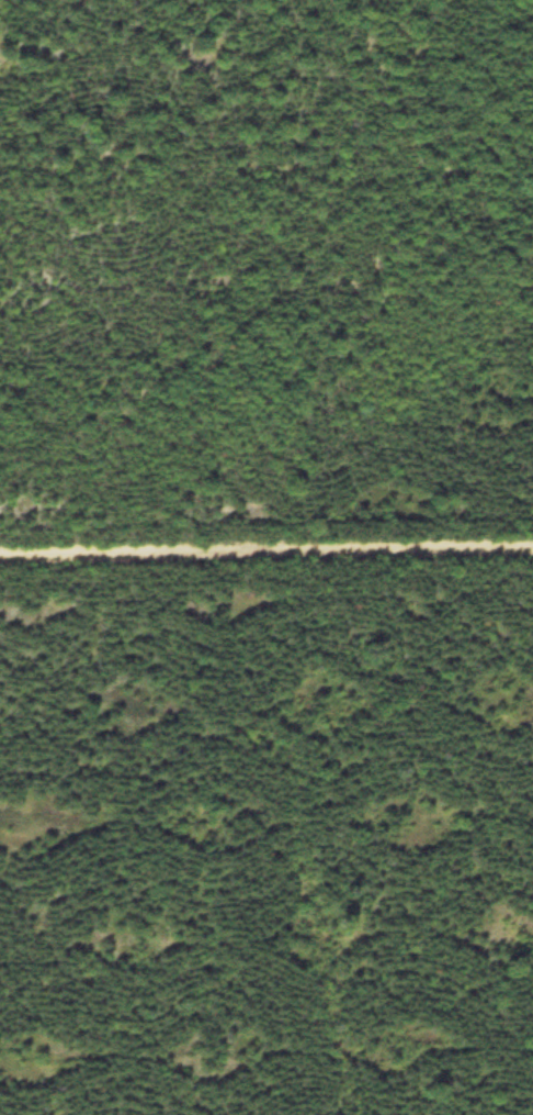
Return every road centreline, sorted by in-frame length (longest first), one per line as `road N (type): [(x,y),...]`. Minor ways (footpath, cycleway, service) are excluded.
road 1 (residential): [(0,556),(532,550)]

